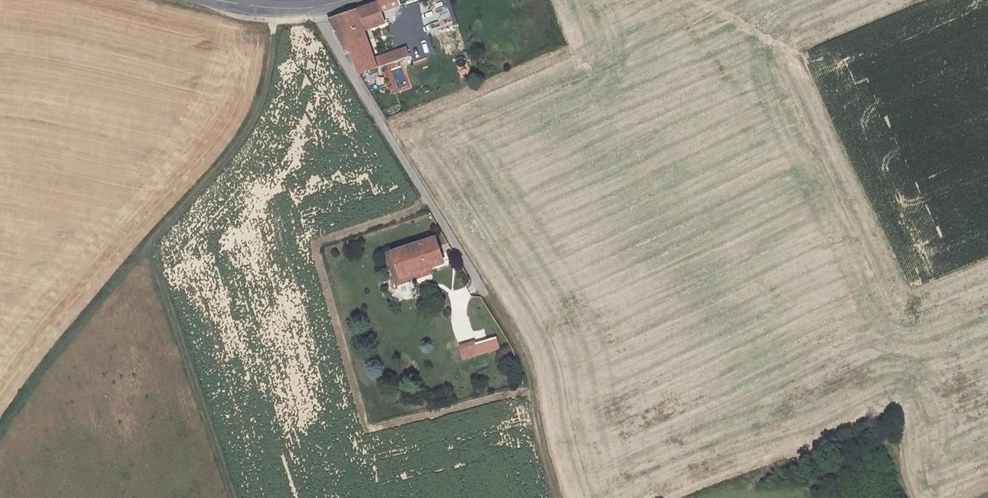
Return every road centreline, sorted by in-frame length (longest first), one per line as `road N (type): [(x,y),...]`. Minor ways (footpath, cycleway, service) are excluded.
road 1 (track): [(483,290),(531,377),(560,497)]
road 2 (tertiary): [(343,0),(278,9),(223,0)]

